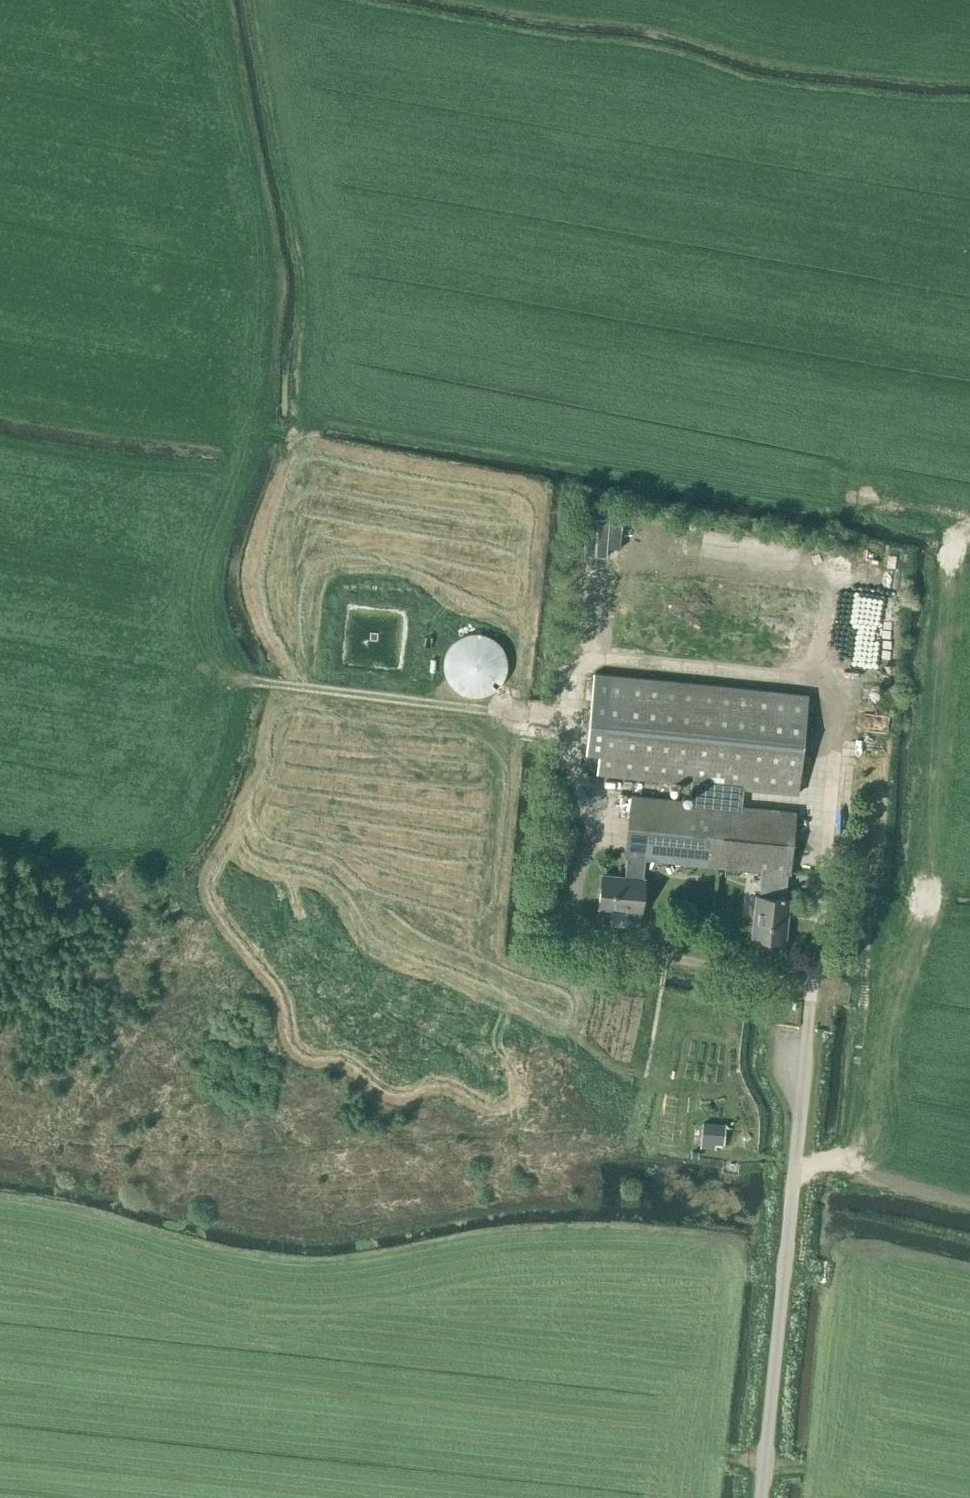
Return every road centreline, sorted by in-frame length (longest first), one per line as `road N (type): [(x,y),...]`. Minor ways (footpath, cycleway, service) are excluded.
road 1 (unclassified): [(809,1007),(760,1497)]
road 2 (track): [(871,549),(884,500),(969,518)]

